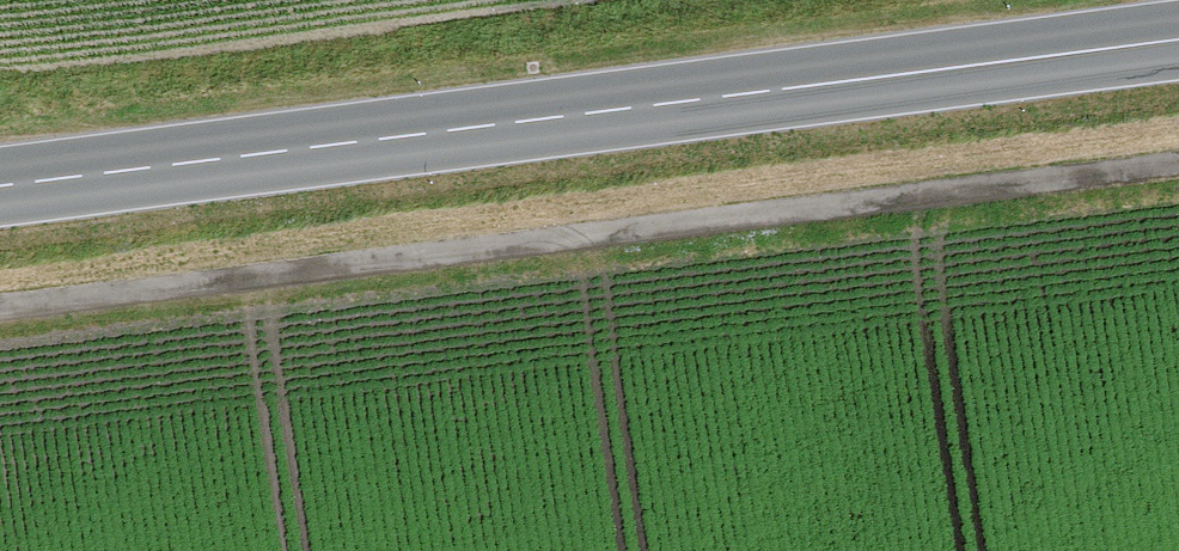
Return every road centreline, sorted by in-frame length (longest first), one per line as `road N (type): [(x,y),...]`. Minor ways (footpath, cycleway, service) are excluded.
road 1 (secondary): [(1178,41),(0,185)]
road 2 (track): [(0,299),(1178,160)]

